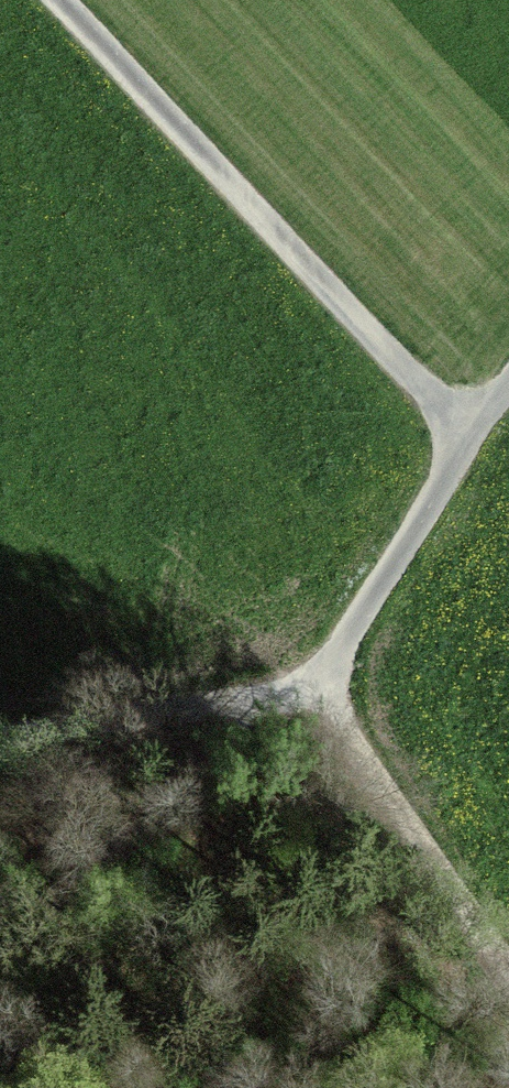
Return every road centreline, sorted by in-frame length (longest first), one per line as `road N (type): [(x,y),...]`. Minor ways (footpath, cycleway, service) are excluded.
road 1 (track): [(60,0),(472,434)]
road 2 (track): [(302,684),(0,939)]
road 3 (track): [(508,386),(391,567),(302,684)]
road 4 (track): [(302,684),(508,977)]
road 5 (track): [(0,749),(302,684)]

